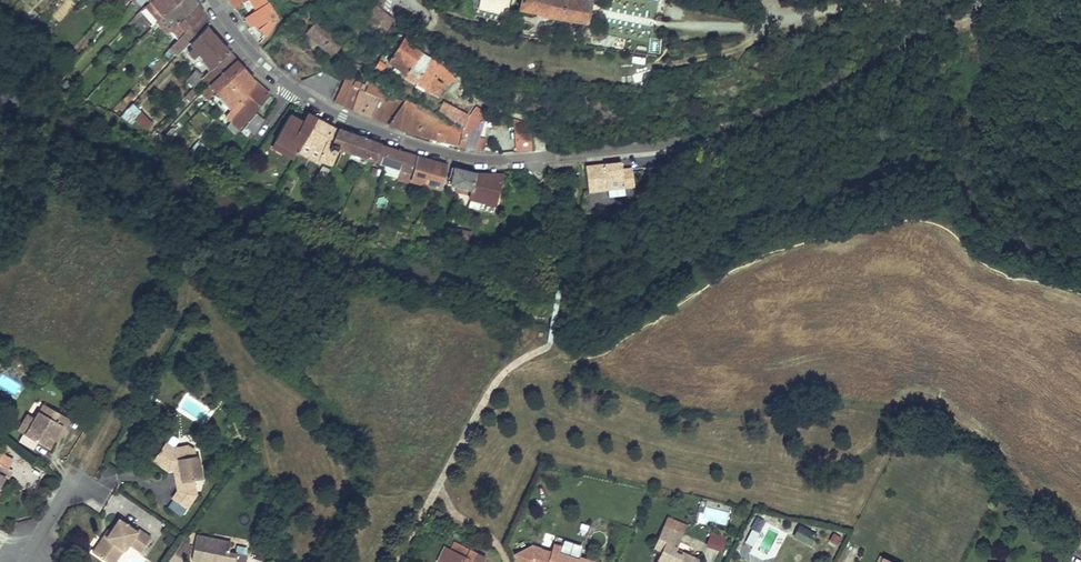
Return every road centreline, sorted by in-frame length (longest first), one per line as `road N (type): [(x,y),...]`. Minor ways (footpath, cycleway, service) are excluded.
road 1 (residential): [(212,0),(268,68),(320,103),(423,147),(502,160),(663,146),(716,132),(993,0)]
road 2 (track): [(181,292),(80,472)]

